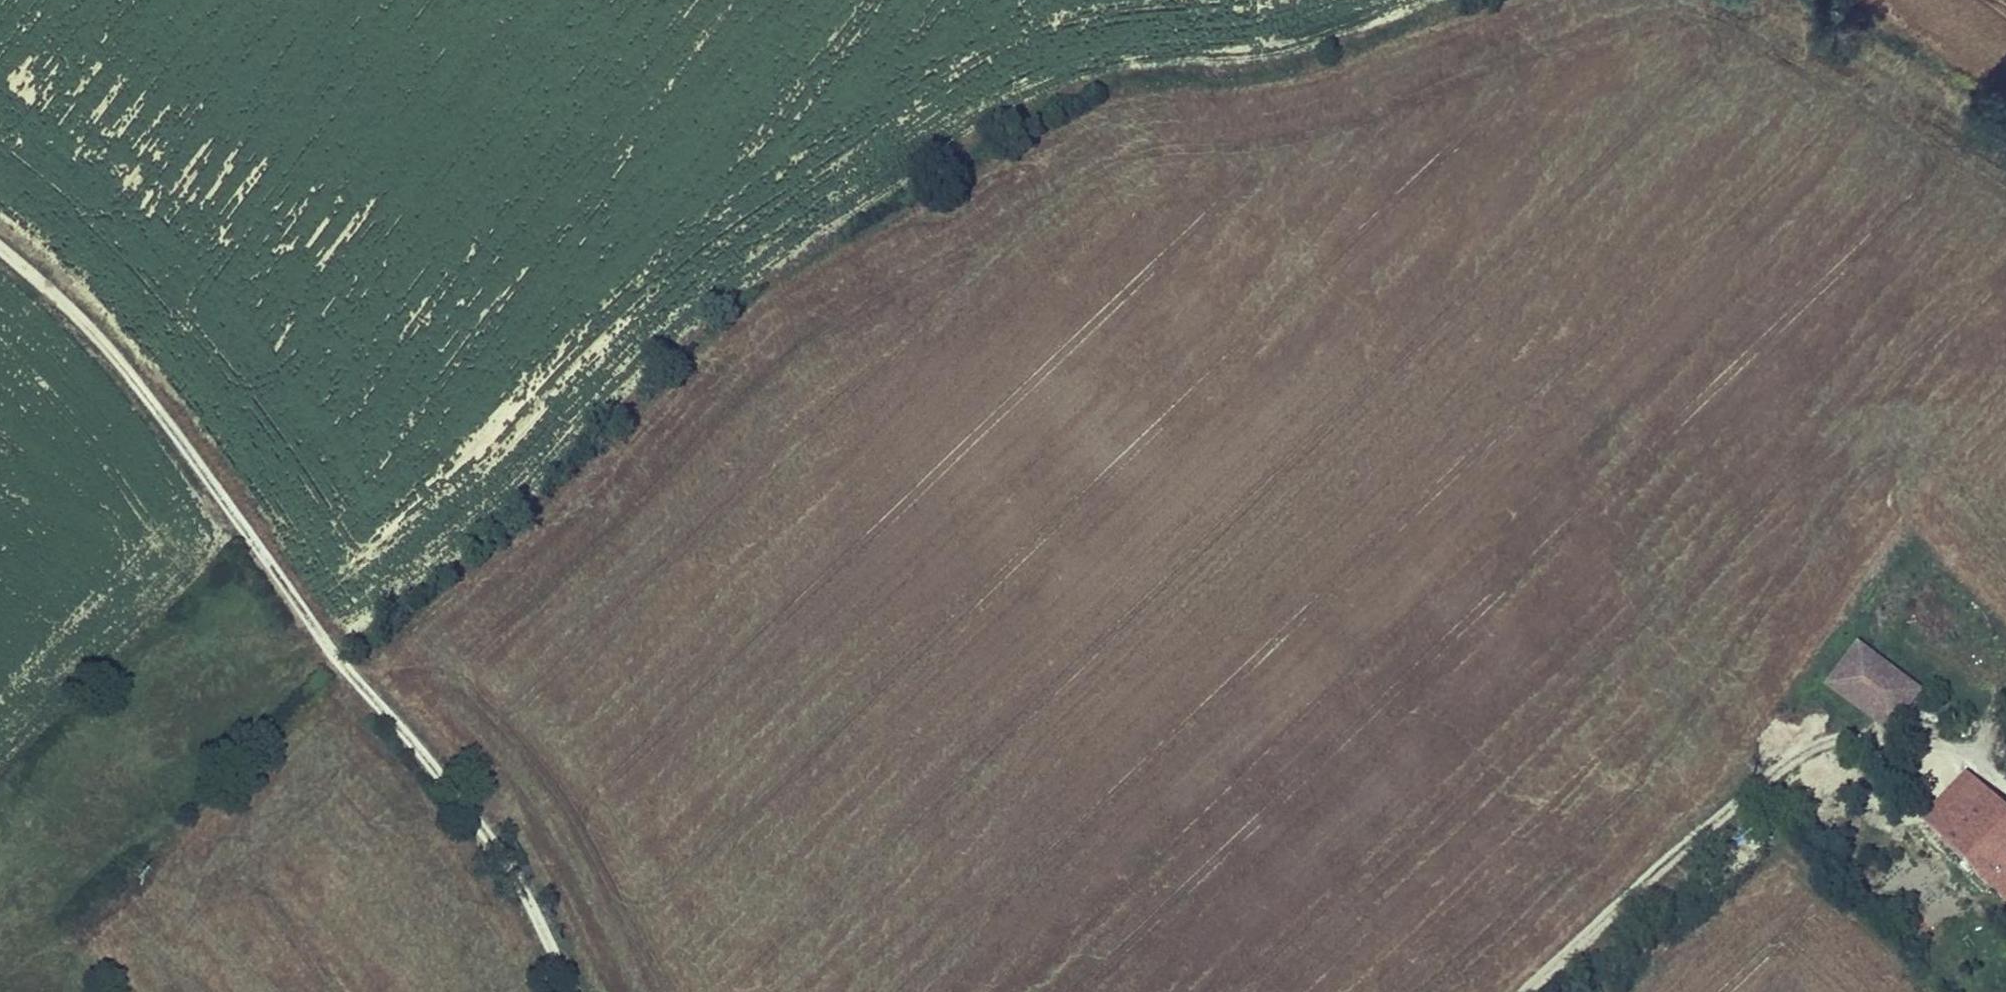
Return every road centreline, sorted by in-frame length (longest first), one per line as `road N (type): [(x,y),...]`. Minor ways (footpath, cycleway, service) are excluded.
road 1 (track): [(0,247),(77,318),(326,645),(484,825),(571,991)]
road 2 (track): [(1541,991),(1762,790),(1802,766),(1835,761)]

